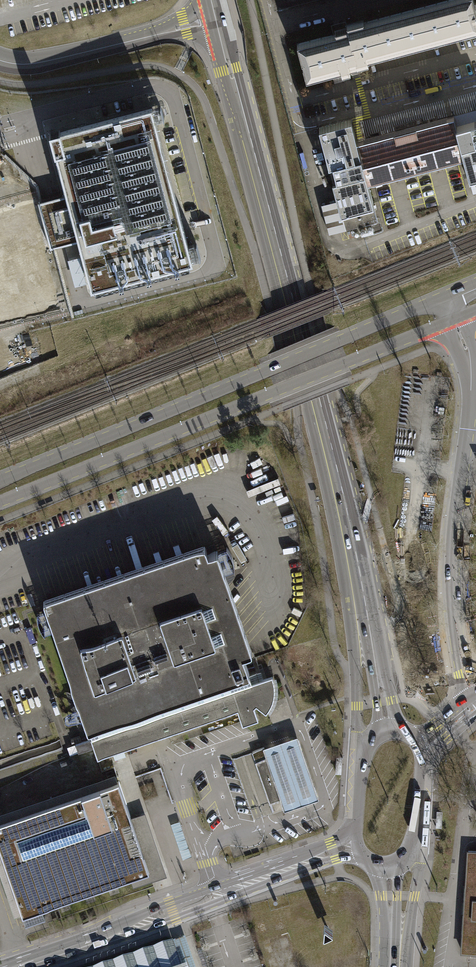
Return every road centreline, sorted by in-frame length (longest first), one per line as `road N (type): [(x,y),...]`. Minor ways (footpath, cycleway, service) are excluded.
road 1 (secondary): [(216,17),(350,532),(366,626)]
road 2 (primary): [(0,504),(453,319)]
road 3 (primary): [(444,297),(0,479)]
road 4 (secondary): [(475,702),(452,579),(471,390),(453,319)]
road 5 (tertiary): [(356,826),(331,845),(2,966)]
road 6 (tertiary): [(37,966),(360,855)]
road 7 (secondary): [(0,60),(47,62),(216,17)]

